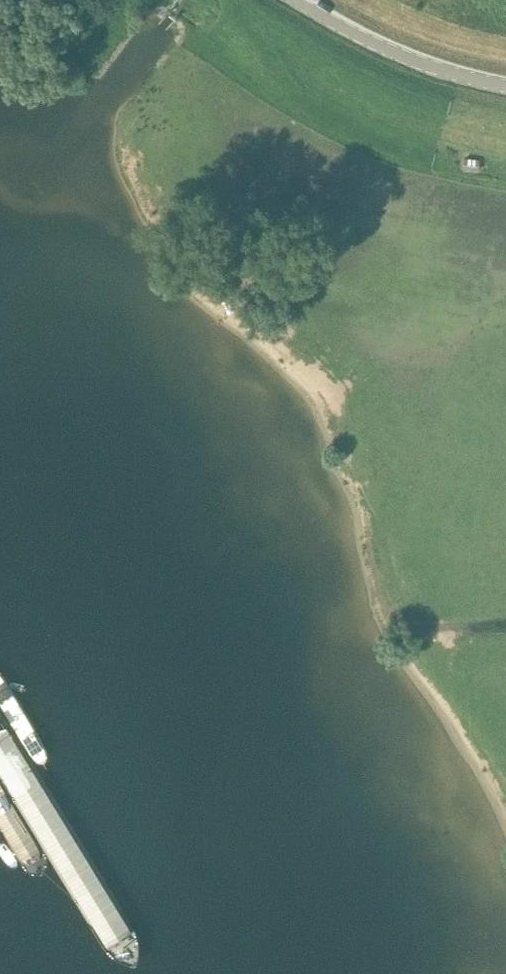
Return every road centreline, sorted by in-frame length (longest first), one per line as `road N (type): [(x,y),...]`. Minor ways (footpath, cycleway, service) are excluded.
road 1 (tertiary): [(505,86),(414,61),(296,0)]

